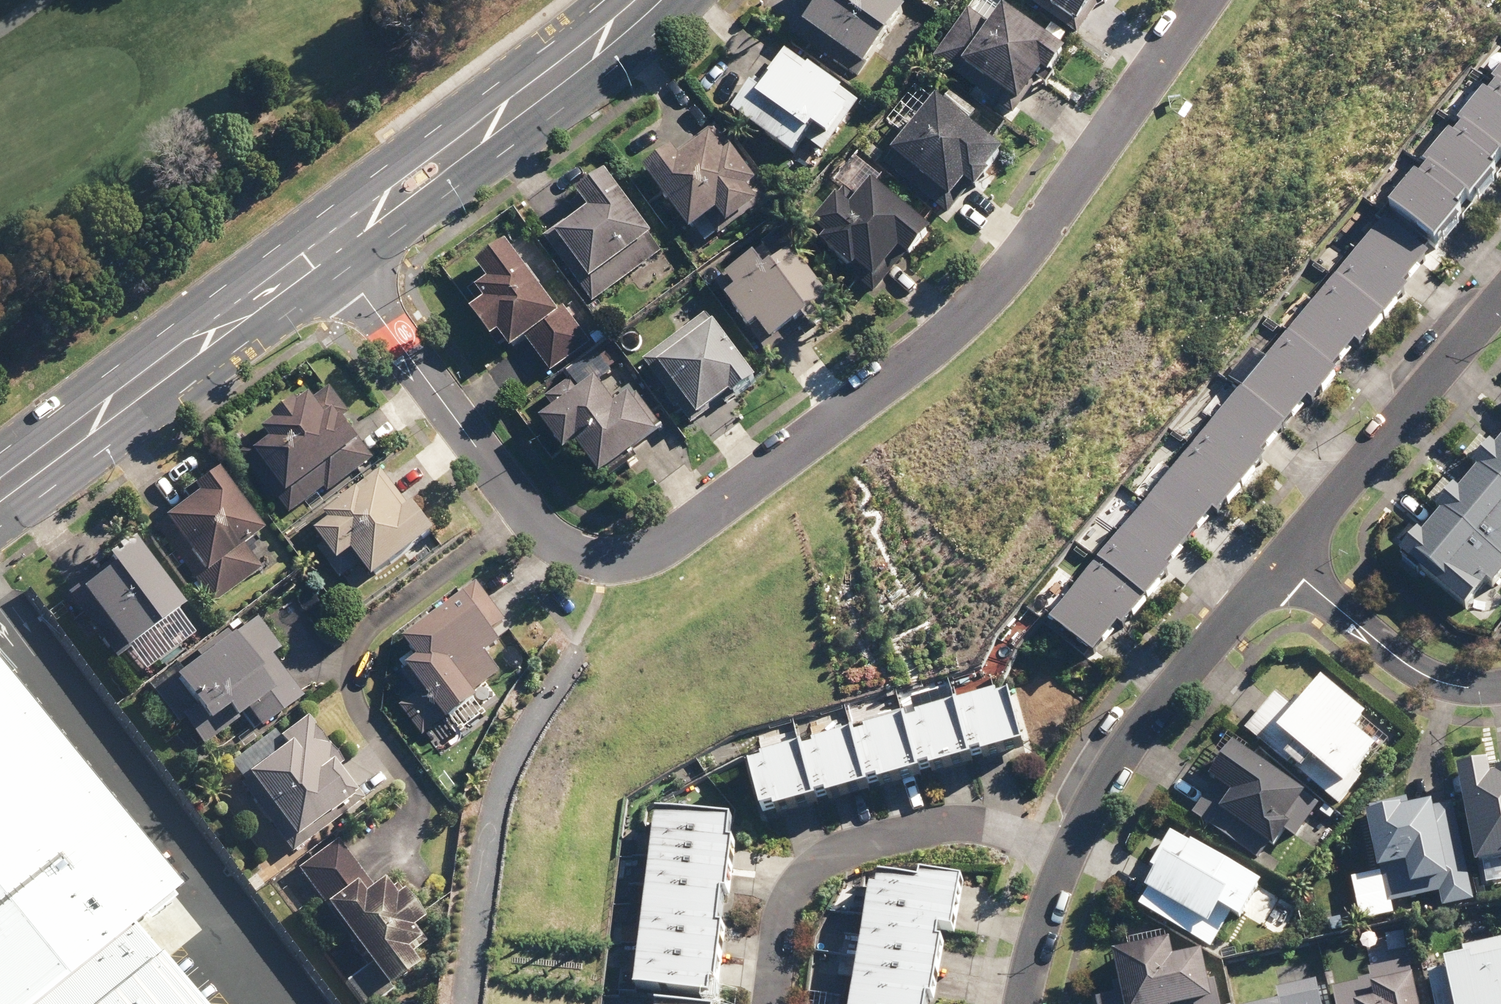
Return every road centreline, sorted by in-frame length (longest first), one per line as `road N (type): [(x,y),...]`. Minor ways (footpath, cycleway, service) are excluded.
road 1 (residential): [(1202,0),(970,315),(655,550),(606,560),(535,528),(329,247)]
road 2 (residential): [(1072,846),(942,825),(837,855),(790,900),(770,1003)]
road 3 (secondary): [(0,490),(329,247)]
road 4 (secondary): [(329,247),(649,0)]
road 5 (residential): [(1072,846),(1133,739),(1283,564)]
road 6 (residential): [(1283,564),(1500,302)]
road 7 (residential): [(1283,564),(1426,676),(1480,690),(1500,686)]
road 8 (residential): [(1026,1003),(1072,846)]

